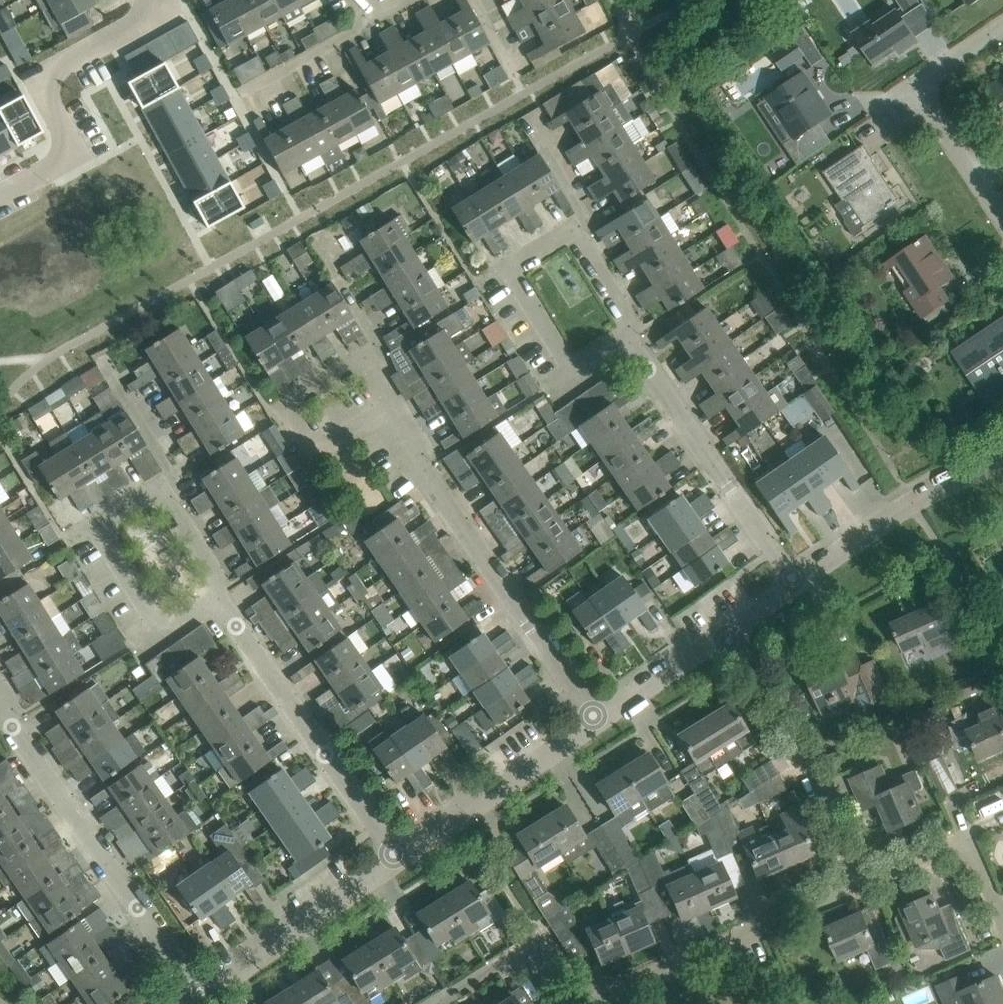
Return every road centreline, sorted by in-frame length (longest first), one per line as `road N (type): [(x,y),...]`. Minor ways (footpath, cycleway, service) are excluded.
road 1 (residential): [(595,718),(387,406)]
road 2 (residential): [(203,996),(0,696)]
road 3 (residential): [(396,860),(222,597)]
road 4 (residential): [(794,580),(621,333)]
road 5 (residential): [(595,1003),(865,888)]
road 6 (residential): [(865,888),(724,632)]
road 7 (residential): [(222,597),(168,616),(140,607),(103,548),(90,524),(158,490)]
road 8 (residential): [(621,333),(576,364),(554,355),(503,270),(571,227)]
road 9 (residential): [(360,359),(276,410),(306,454),(387,406)]
road 10 (residential): [(396,860),(595,718)]
road 11 (residential): [(794,580),(913,502),(1002,463)]
road 12 (residential): [(203,996),(396,860)]
road 13 (residential): [(91,45),(50,82),(51,99),(81,153),(0,197)]
road 14 (residential): [(1002,923),(979,863),(965,851),(865,888)]
road 15 (residential): [(1002,215),(909,84)]
road 16 (residential): [(439,1003),(524,951),(551,1003)]
road 17 (residential): [(595,718),(724,632)]
road 18 (residential): [(248,86),(372,19)]
road 19 (residential): [(531,119),(583,211),(571,227)]
road 20 (residential): [(158,490),(222,597)]
road 21 (residential): [(571,227),(623,311),(621,333)]

